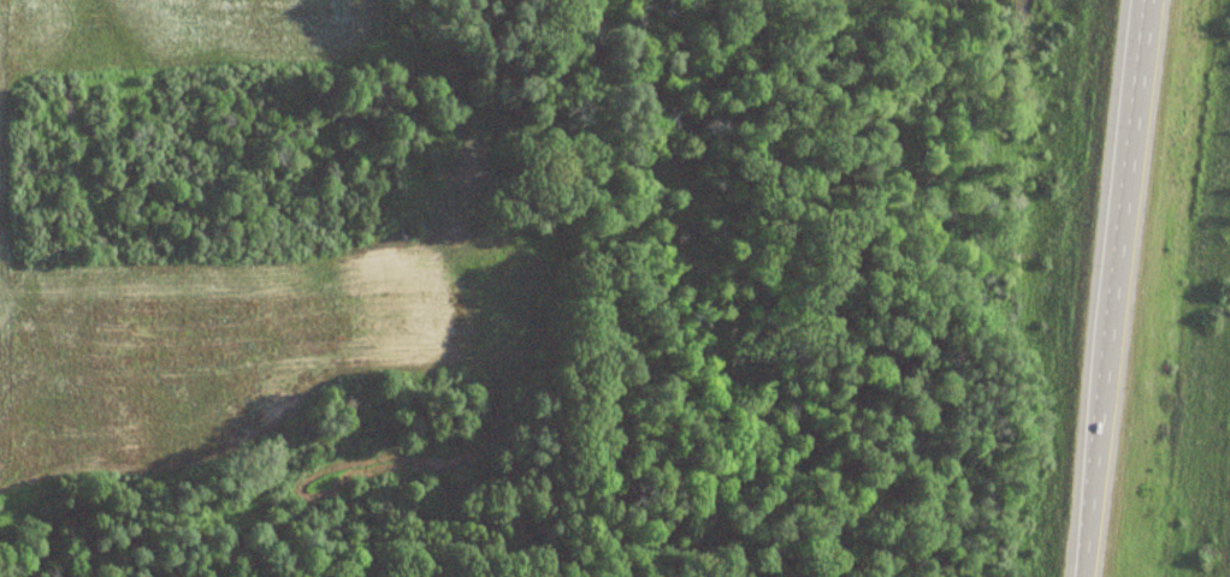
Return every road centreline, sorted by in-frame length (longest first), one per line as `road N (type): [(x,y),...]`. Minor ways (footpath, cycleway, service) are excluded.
road 1 (motorway): [(1152,0),(1083,576)]

